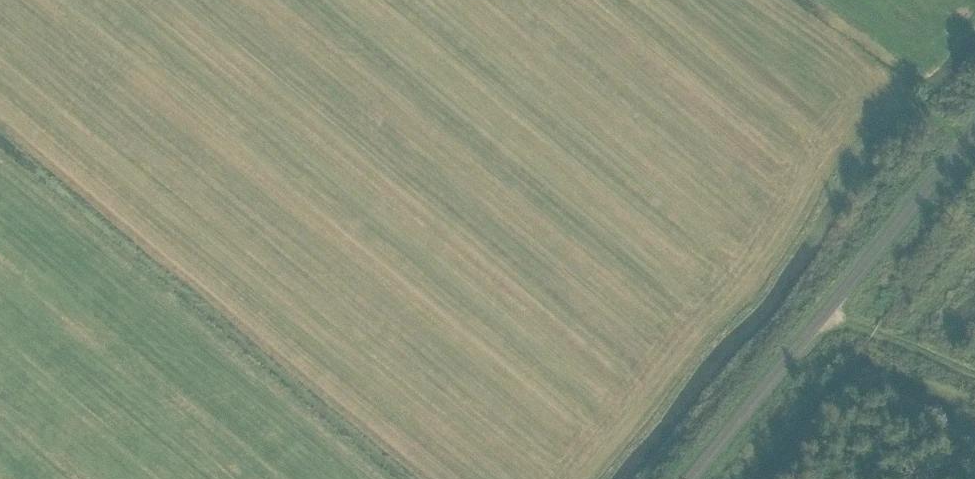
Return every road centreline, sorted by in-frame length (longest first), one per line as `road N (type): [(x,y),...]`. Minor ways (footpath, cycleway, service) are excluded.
road 1 (unclassified): [(974,142),(700,478)]

